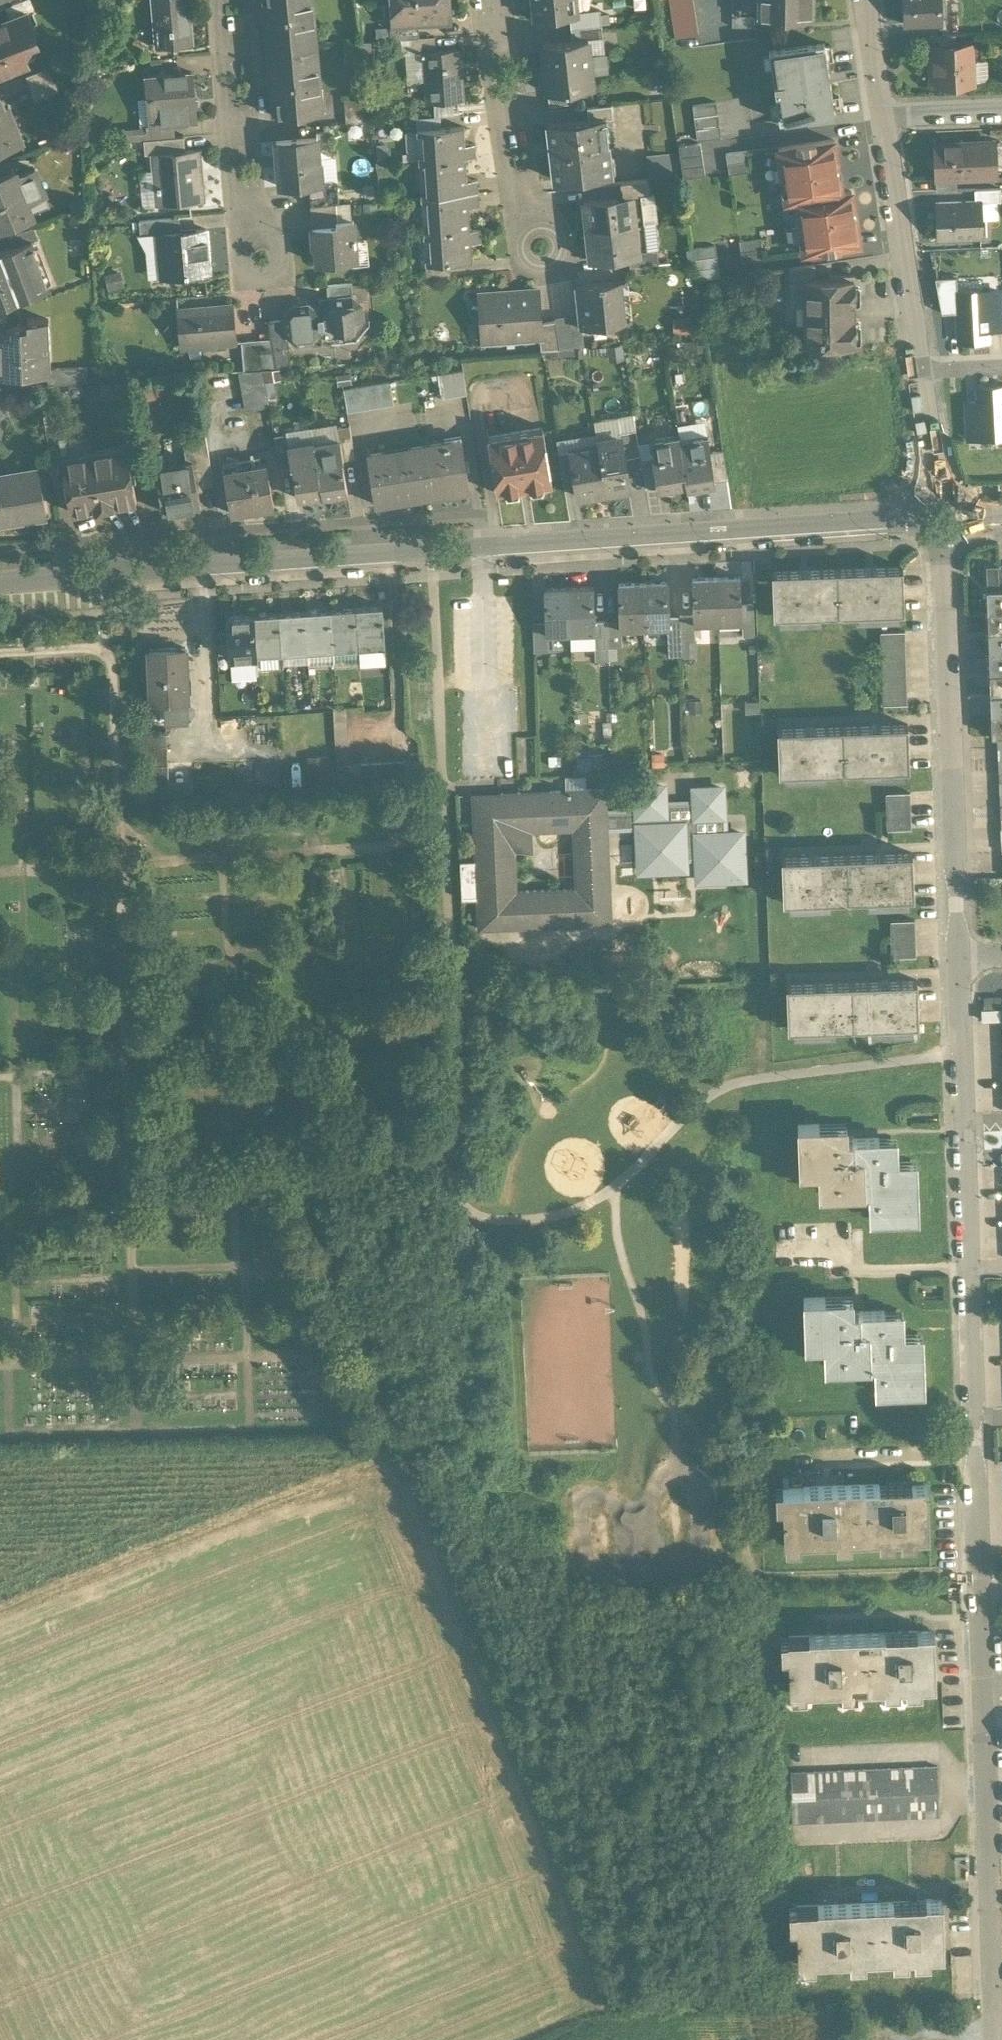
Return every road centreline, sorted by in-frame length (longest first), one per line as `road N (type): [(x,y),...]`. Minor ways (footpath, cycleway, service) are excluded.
road 1 (residential): [(0,582),(942,518)]
road 2 (residential): [(942,518),(959,960)]
road 3 (track): [(0,1618),(287,1495),(396,1458)]
road 4 (residential): [(981,1688),(996,2039)]
road 5 (residential): [(973,1420),(981,1688)]
road 6 (residential): [(230,0),(258,259)]
road 7 (residential): [(882,116),(922,370)]
road 8 (residential): [(493,0),(519,202),(542,249)]
road 9 (residential): [(959,960),(965,1121)]
road 10 (residential): [(965,1121),(968,1272)]
road 11 (residential): [(922,370),(942,518)]
road 12 (residential): [(968,1272),(973,1420)]
road 13 (residential): [(882,116),(1001,110)]

